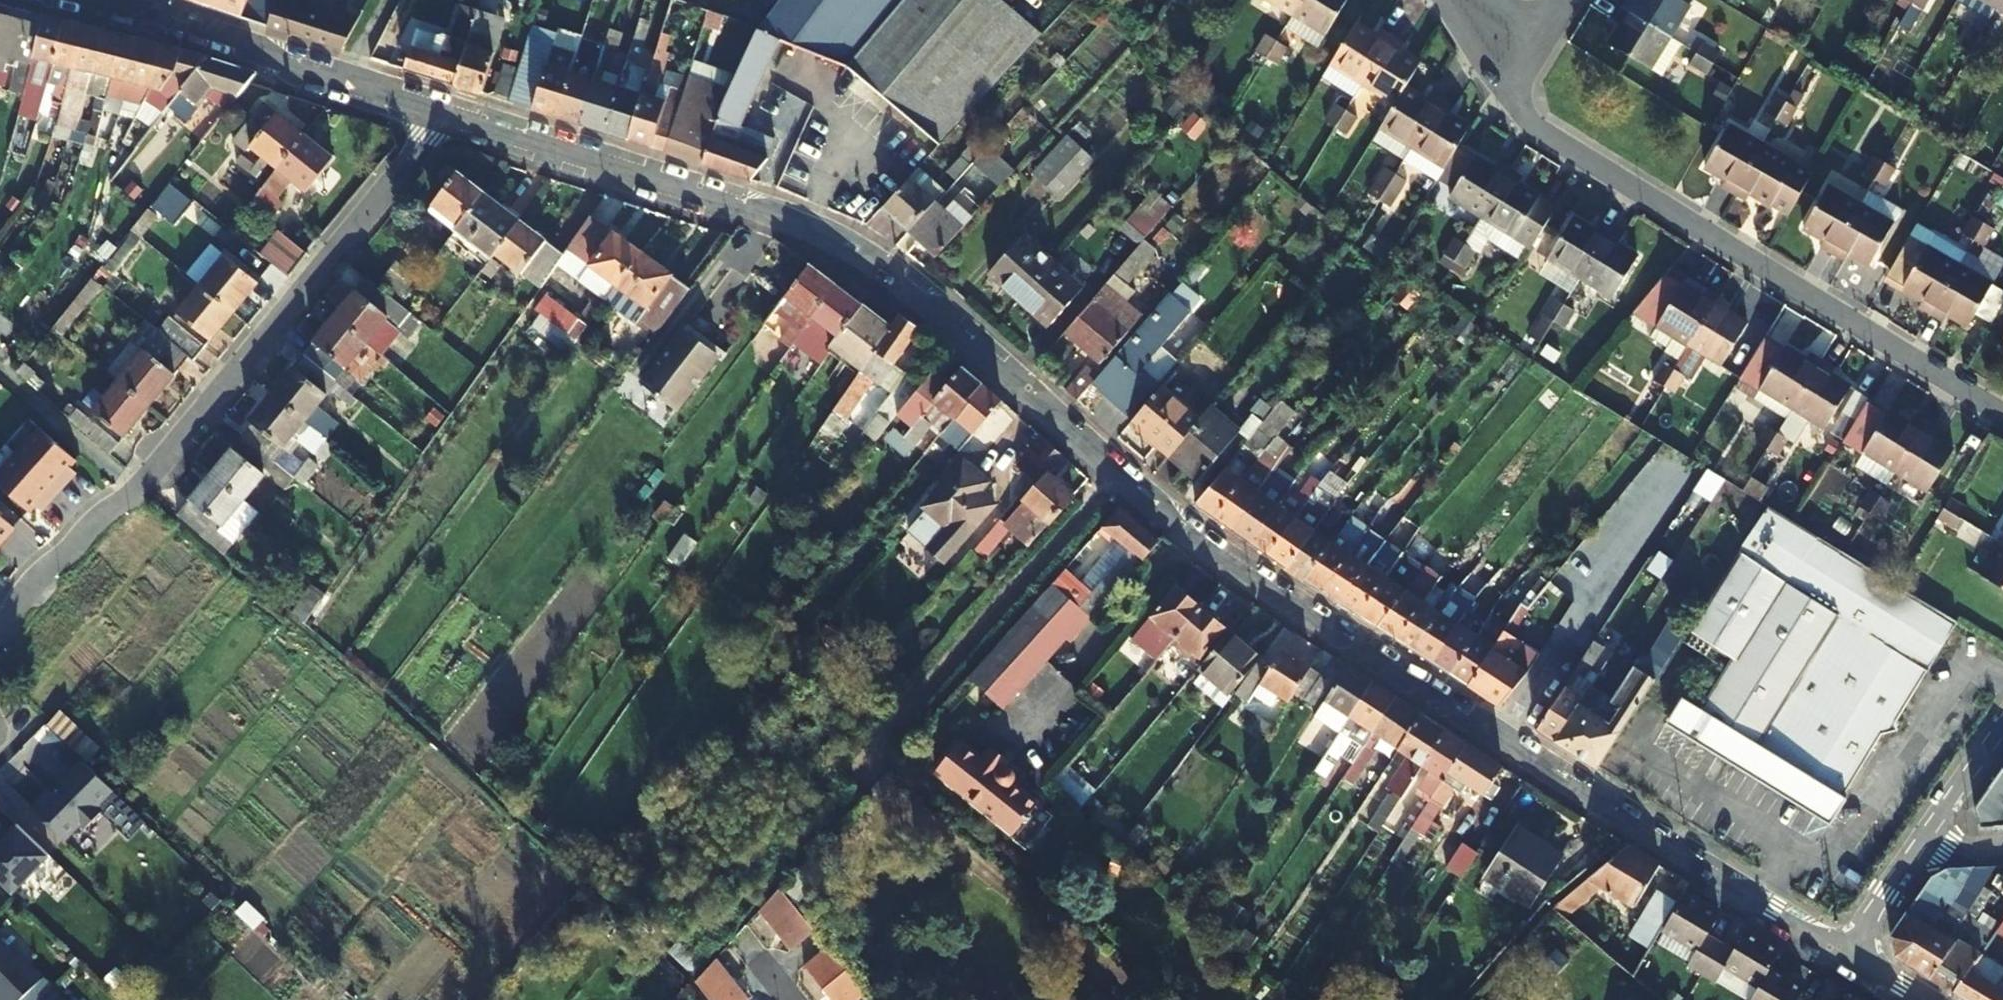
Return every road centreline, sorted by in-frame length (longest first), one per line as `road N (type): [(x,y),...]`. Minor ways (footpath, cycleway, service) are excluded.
road 1 (residential): [(450,113),(780,220),(858,257),(1229,564),(1604,809),(1845,954)]
road 2 (residential): [(2002,415),(1530,126),(1509,99),(1549,34)]
road 3 (residential): [(450,113),(137,492)]
road 4 (residential): [(101,0),(450,113)]
road 5 (residential): [(0,636),(37,579),(137,492)]
road 6 (residential): [(1918,851),(2002,727)]
road 7 (residential): [(1845,954),(1918,851)]

